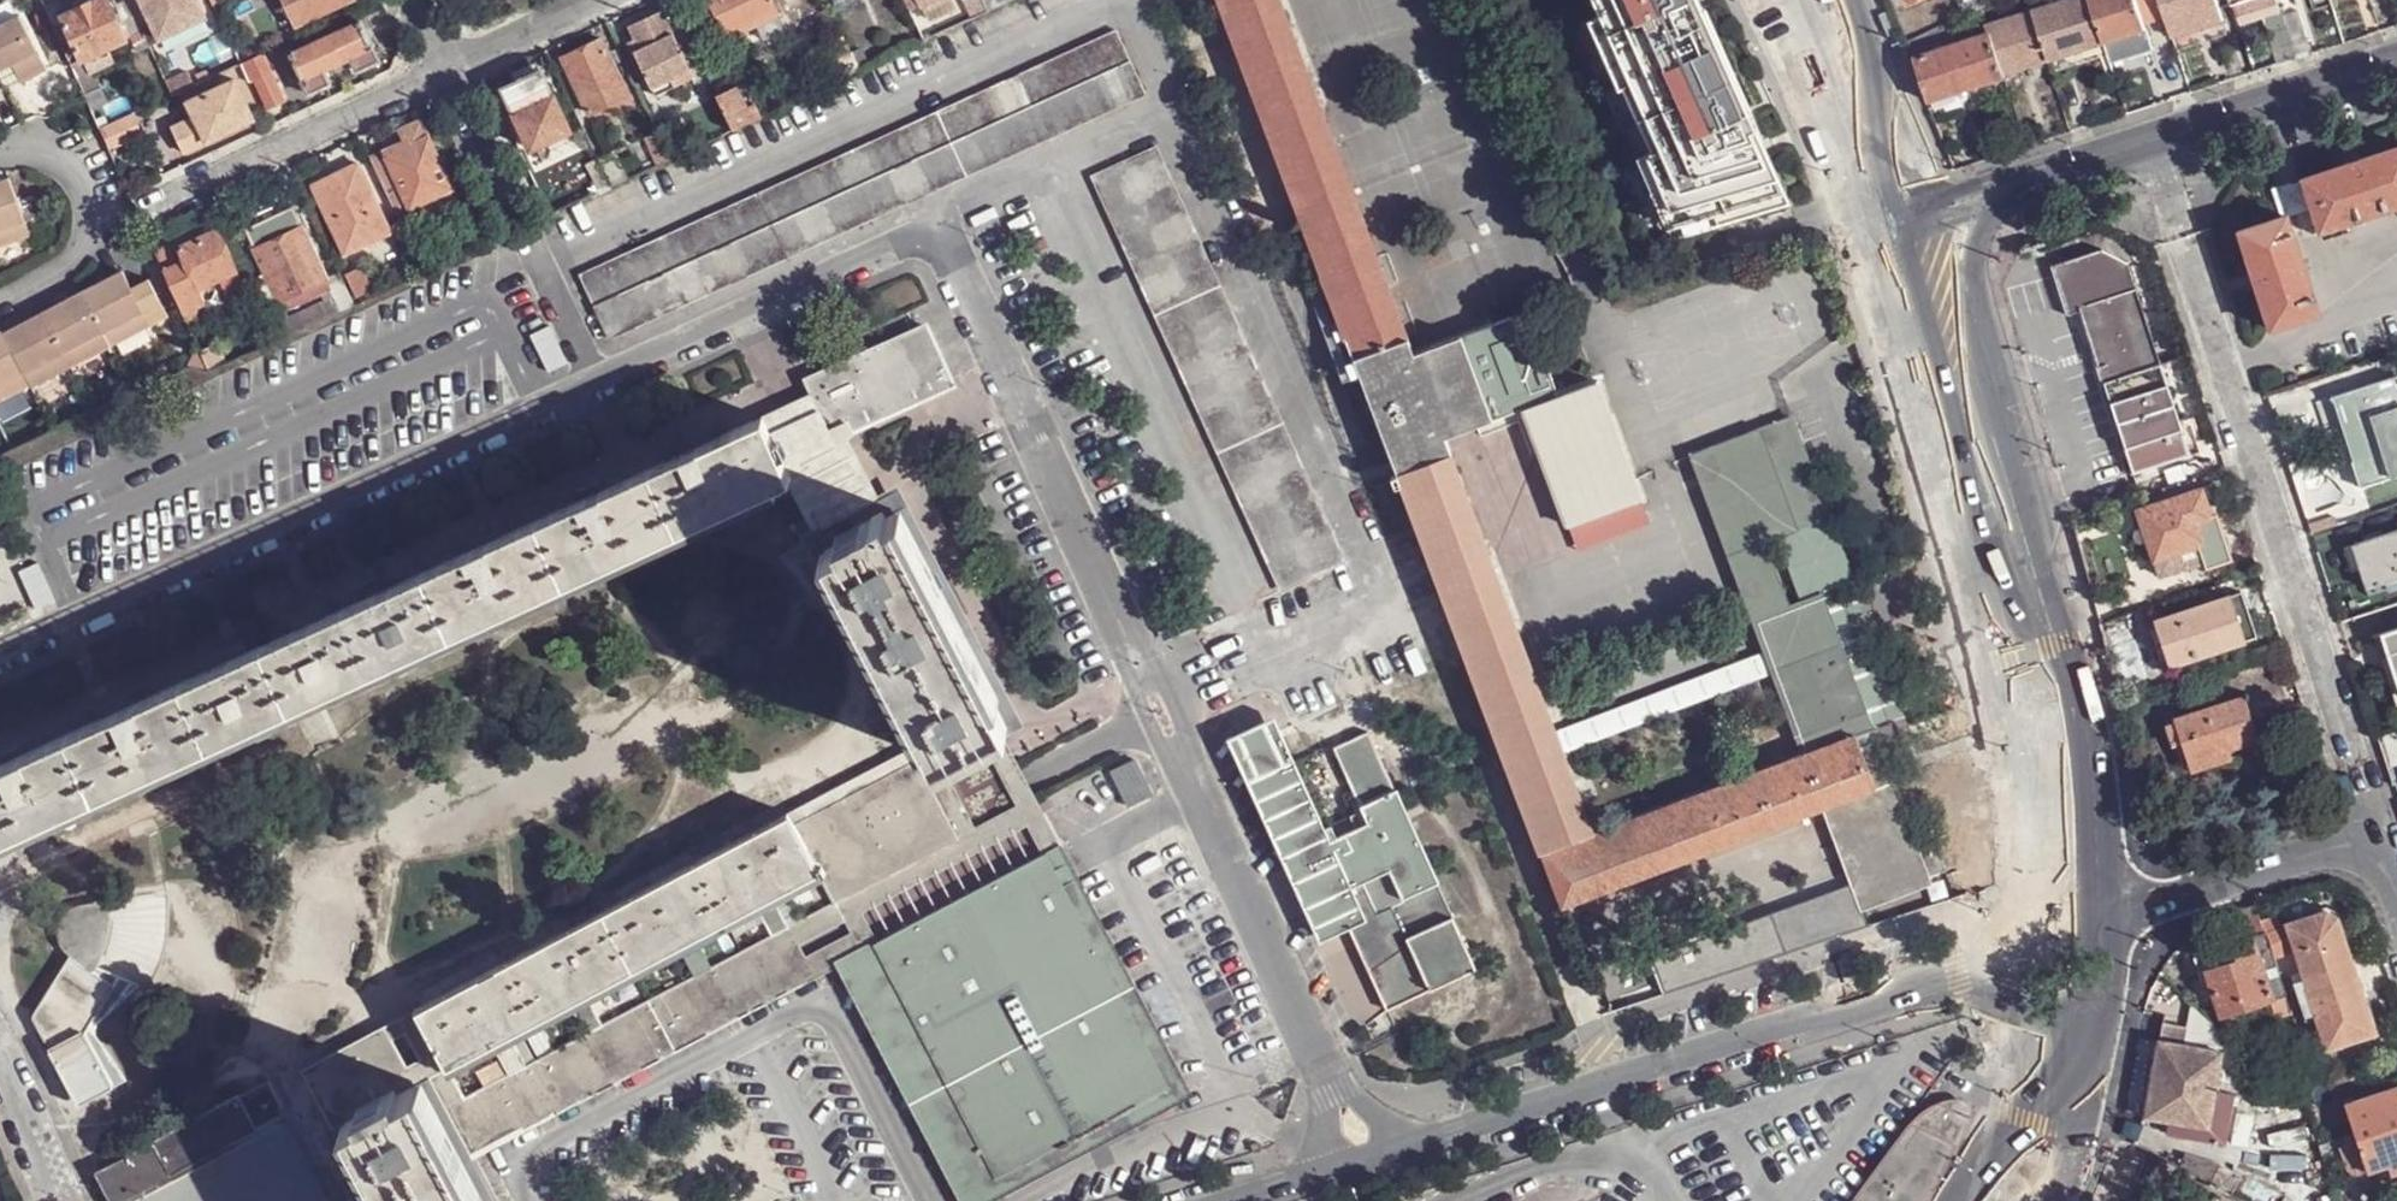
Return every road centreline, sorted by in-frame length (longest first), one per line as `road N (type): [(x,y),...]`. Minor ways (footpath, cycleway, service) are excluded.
road 1 (residential): [(2152,138),(2359,762),(2370,847)]
road 2 (residential): [(1939,982),(1240,1200)]
road 3 (secondary): [(1934,207),(1971,304),(1969,360),(2089,735)]
road 4 (residential): [(142,208),(448,73)]
road 5 (residential): [(2111,921),(2336,848),(2370,847)]
road 6 (residential): [(2152,138),(2396,59)]
road 7 (secondary): [(1844,0),(1900,153),(1922,160),(1934,207)]
road 8 (residential): [(1934,207),(2152,138)]
road 9 (secondary): [(2111,921),(2089,735)]
road 10 (residential): [(2111,921),(1939,982)]
road 11 (secondary): [(2095,1036),(2040,1200)]
road 12 (residential): [(448,73),(600,0)]
road 13 (residential): [(1939,982),(2095,1036)]
road 14 (residential): [(518,213),(448,73)]

